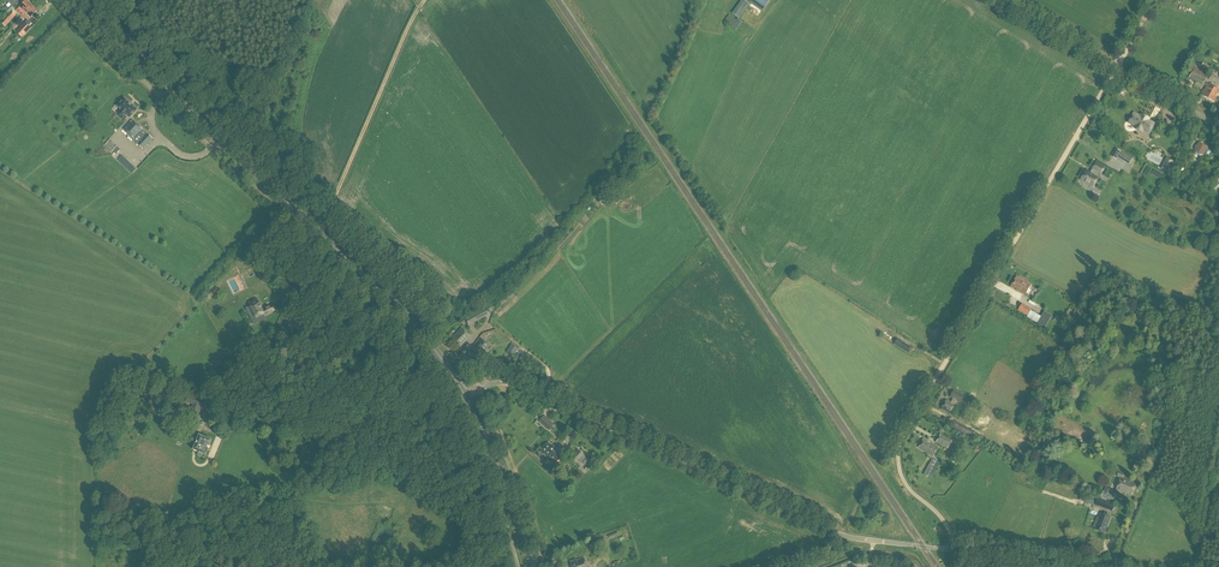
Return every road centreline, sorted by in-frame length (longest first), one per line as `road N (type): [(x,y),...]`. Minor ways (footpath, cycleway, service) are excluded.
road 1 (primary): [(464,386),(397,307),(71,0)]
road 2 (track): [(922,403),(1155,0)]
road 3 (unclassified): [(874,541),(835,533),(519,385),(481,388)]
road 4 (unclassified): [(1218,124),(1002,0)]
road 5 (primary): [(536,566),(472,403)]
road 6 (unclassified): [(952,550),(946,523),(898,468),(898,448),(922,403)]
road 7 (unclassified): [(1098,566),(952,550)]

